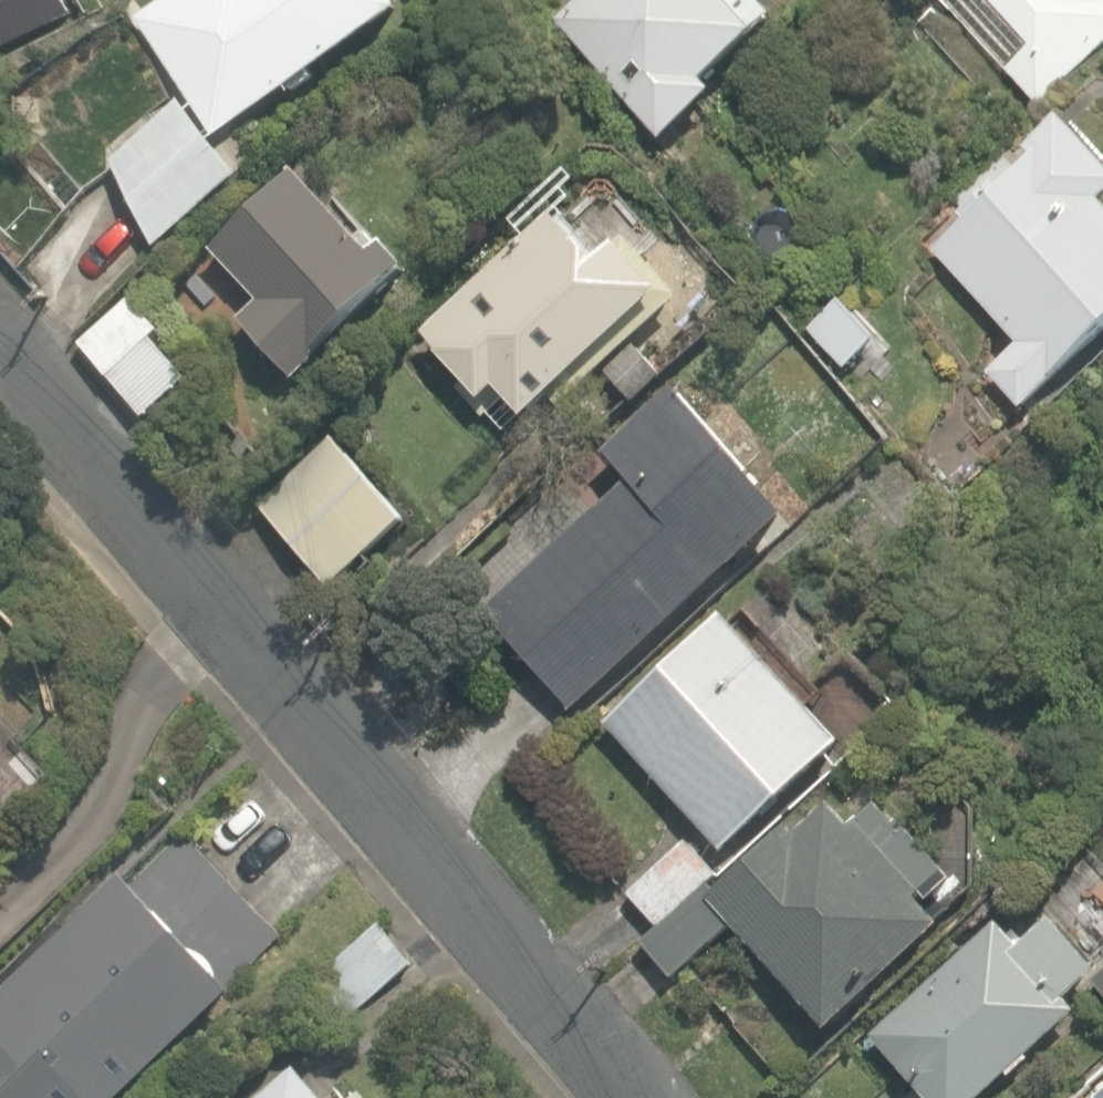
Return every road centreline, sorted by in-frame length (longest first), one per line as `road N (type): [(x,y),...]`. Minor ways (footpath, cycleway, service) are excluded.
road 1 (residential): [(633,1097),(525,962),(0,353)]

